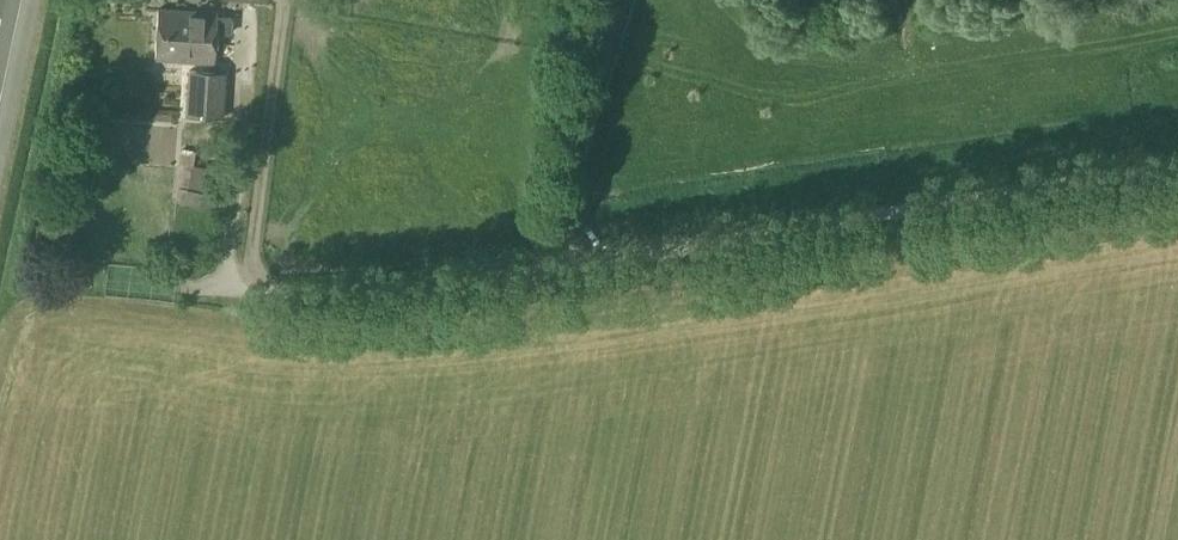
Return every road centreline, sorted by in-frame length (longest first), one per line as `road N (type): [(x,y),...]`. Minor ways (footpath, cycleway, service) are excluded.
road 1 (unclassified): [(1177,182),(360,296),(264,294),(251,276),(285,4)]

